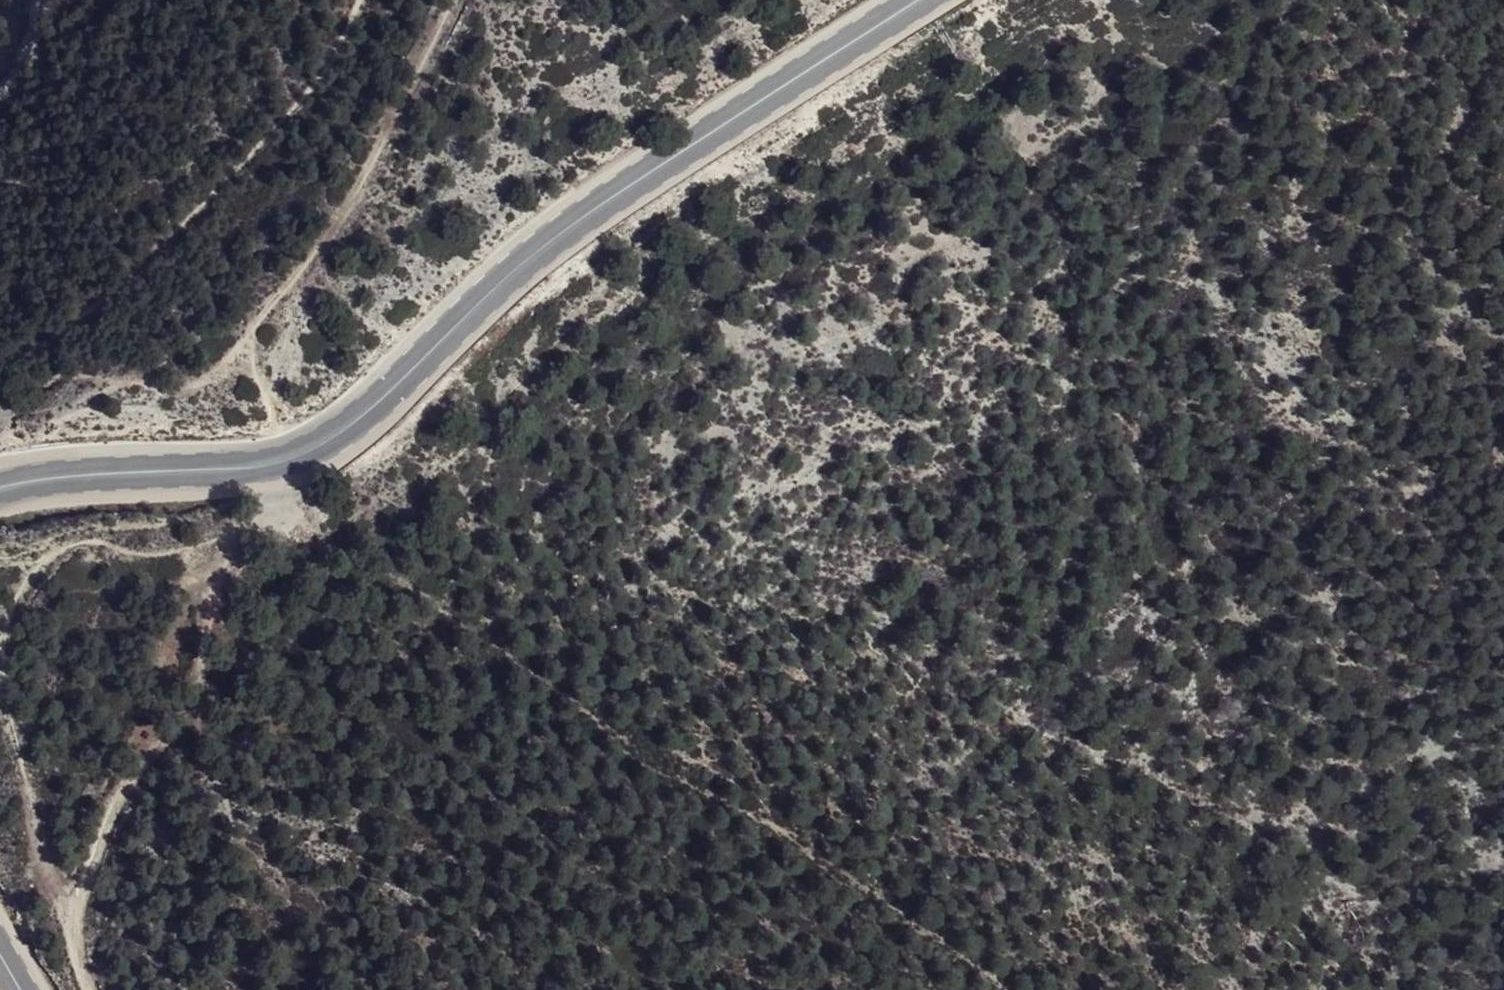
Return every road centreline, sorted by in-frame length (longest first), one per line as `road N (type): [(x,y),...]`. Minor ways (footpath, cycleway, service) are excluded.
road 1 (secondary): [(0,488),(49,477),(264,467),(323,446),(381,404),(473,311),(590,215),(931,0)]
road 2 (track): [(96,989),(79,919),(85,876),(160,757),(214,631),(228,562),(264,467)]

